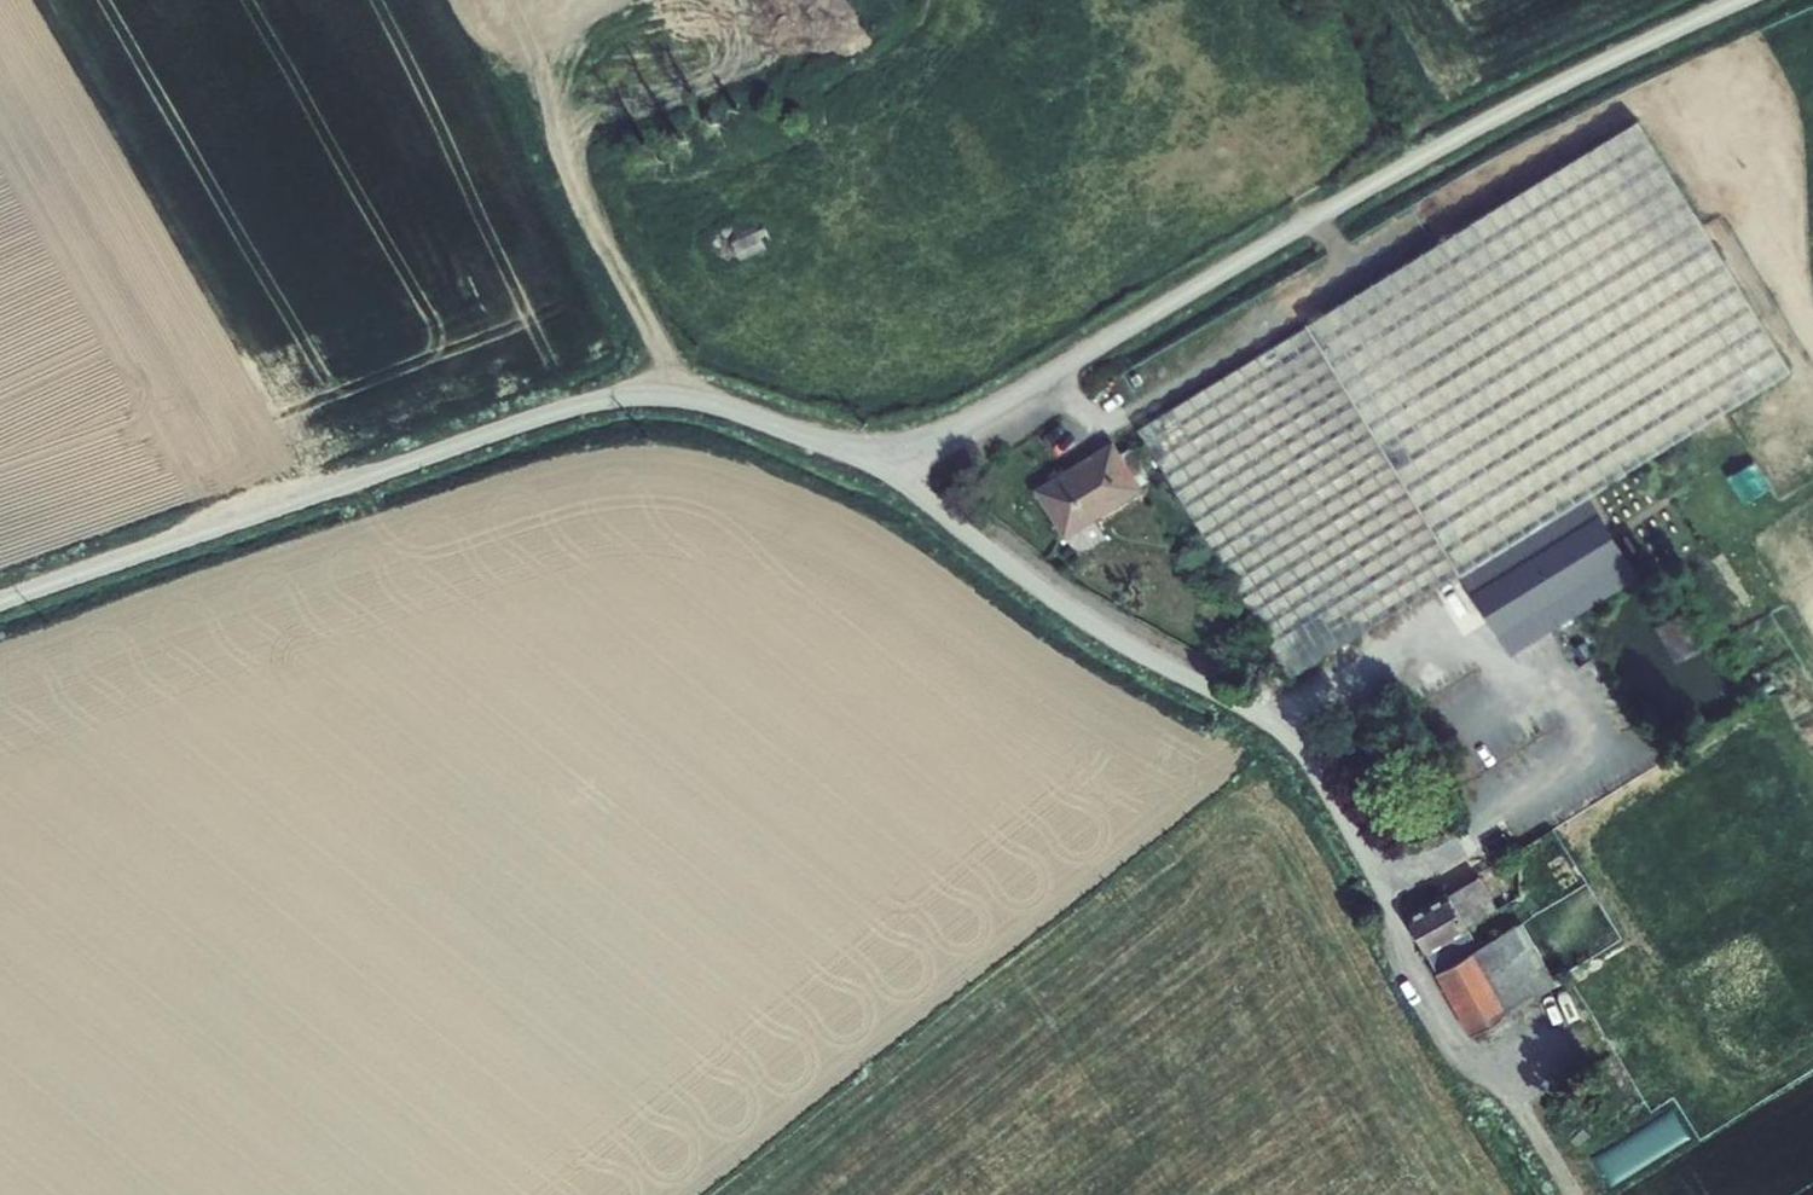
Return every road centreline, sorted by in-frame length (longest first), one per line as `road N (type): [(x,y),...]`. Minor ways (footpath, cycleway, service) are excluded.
road 1 (unclassified): [(0,601),(613,395),(700,398),(844,445),(884,447),(951,434),(1451,143),(1745,0)]

